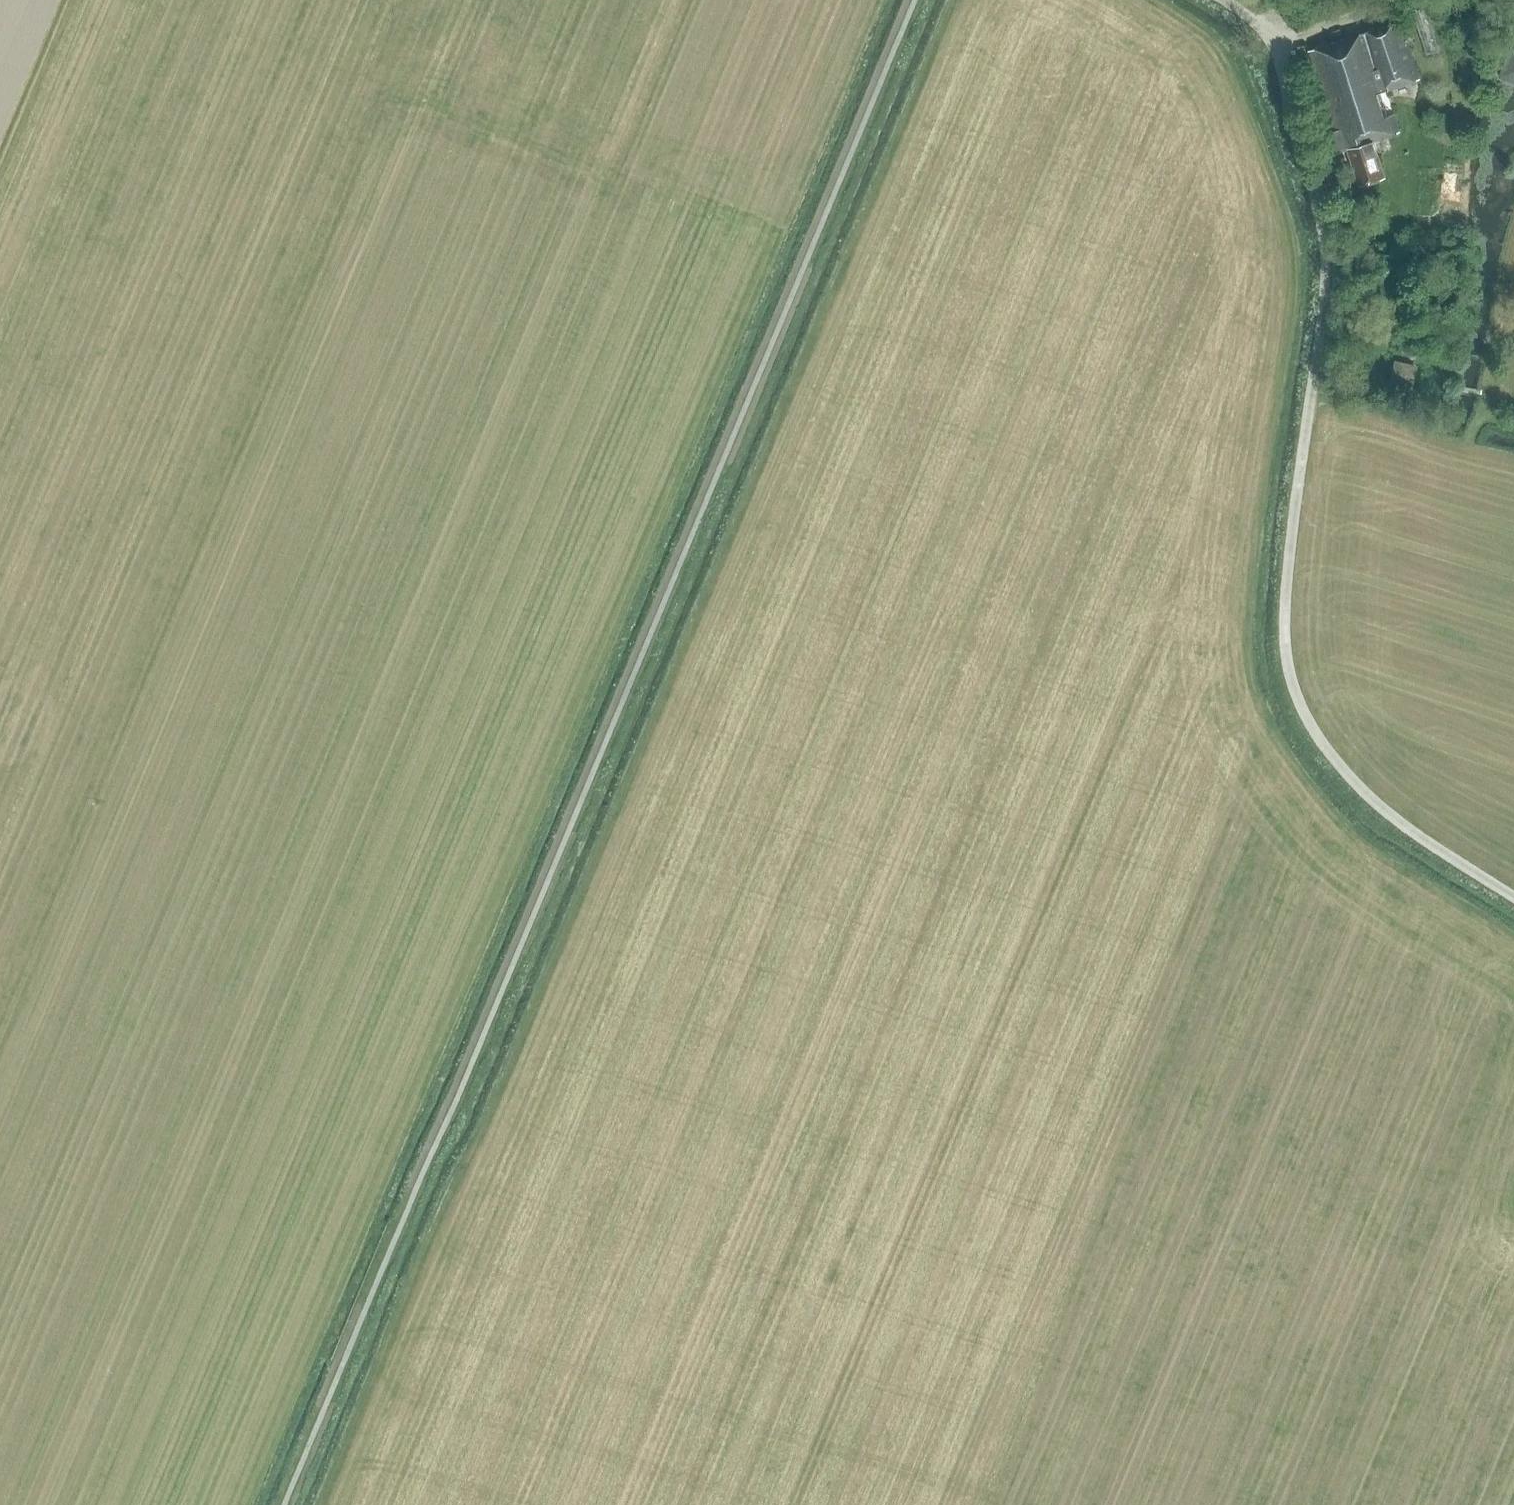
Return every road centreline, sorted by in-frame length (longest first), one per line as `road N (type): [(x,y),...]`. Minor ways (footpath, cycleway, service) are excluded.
road 1 (unclassified): [(1513,896),(1360,792),(1320,740),(1294,683),(1283,601),(1326,255),(1274,47),(1224,0)]

